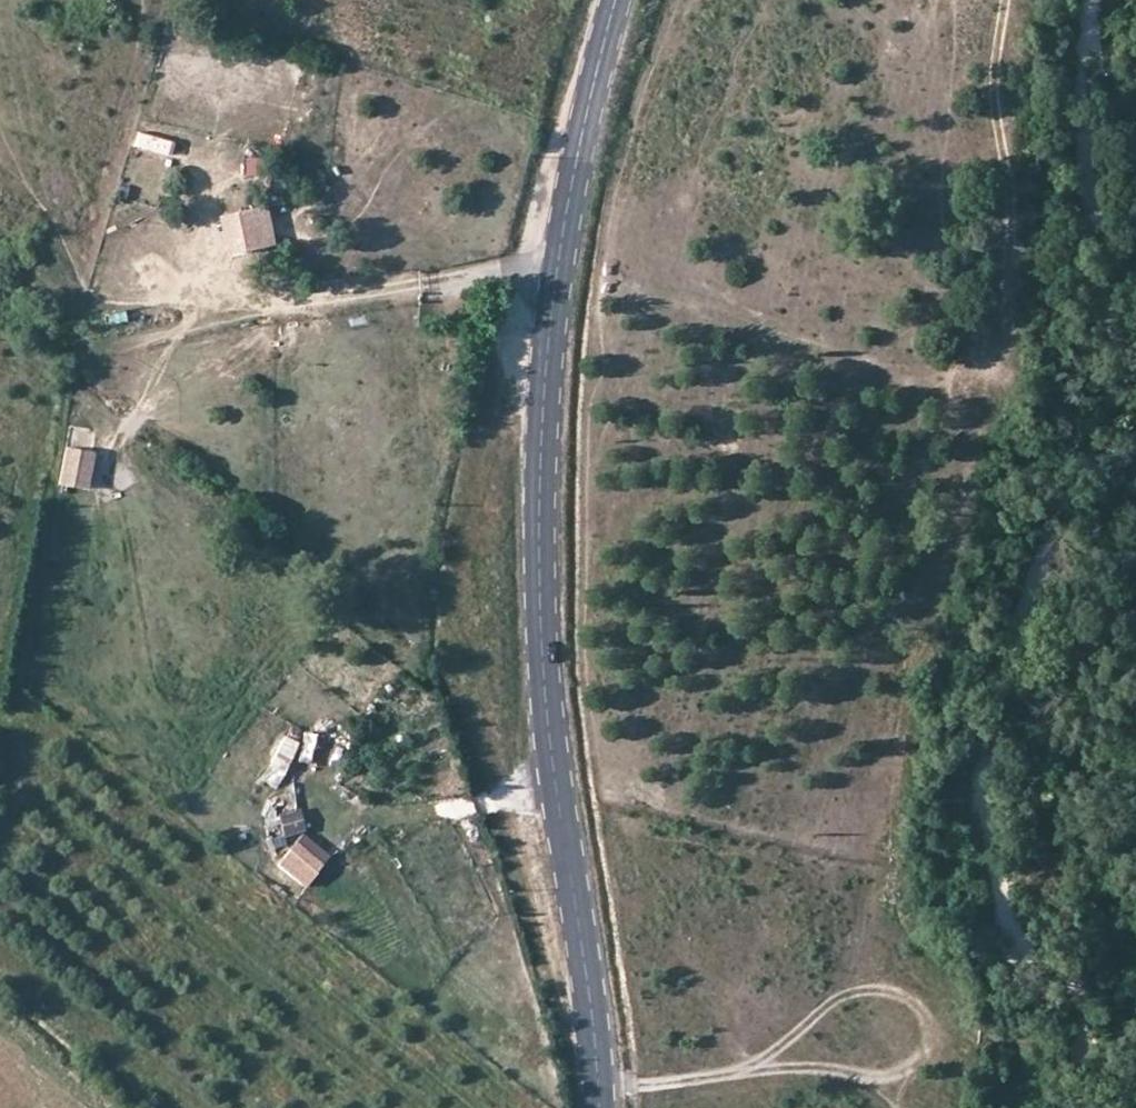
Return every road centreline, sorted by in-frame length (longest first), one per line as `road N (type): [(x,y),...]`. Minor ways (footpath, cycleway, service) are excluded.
road 1 (tertiary): [(615,0),(558,261),(541,477),(548,717),(592,1009),(598,1107)]

